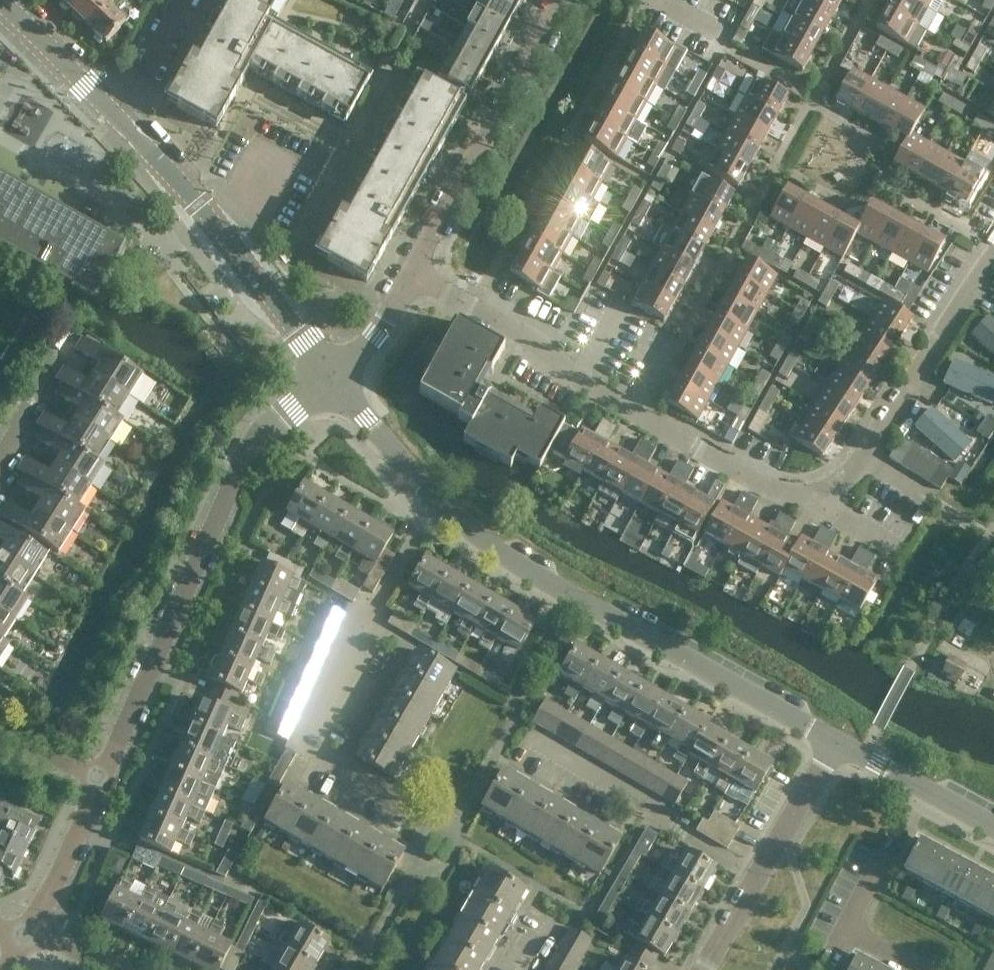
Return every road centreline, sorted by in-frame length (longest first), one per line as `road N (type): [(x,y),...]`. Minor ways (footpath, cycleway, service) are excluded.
road 1 (secondary): [(841,741),(584,598),(427,493)]
road 2 (residential): [(828,517),(410,278)]
road 3 (residential): [(99,776),(248,450),(334,376)]
road 4 (residential): [(413,808),(312,746),(427,493)]
road 5 (secondary): [(334,376),(216,225),(121,121)]
road 6 (residential): [(410,278),(564,0)]
road 7 (residential): [(757,879),(534,743)]
road 8 (residential): [(864,455),(993,253)]
road 9 (residential): [(925,969),(852,933),(897,850)]
road 10 (secondary): [(993,829),(841,741)]
road 11 (residential): [(28,931),(99,776)]
road 12 (secondary): [(121,121),(0,2)]
road 13 (residential): [(757,879),(841,741)]
road 14 (secondary): [(427,493),(334,376)]
road 15 (residential): [(0,464),(73,337)]
road 16 (residential): [(121,121),(181,0)]
road 17 (residential): [(334,376),(373,338),(410,278)]

